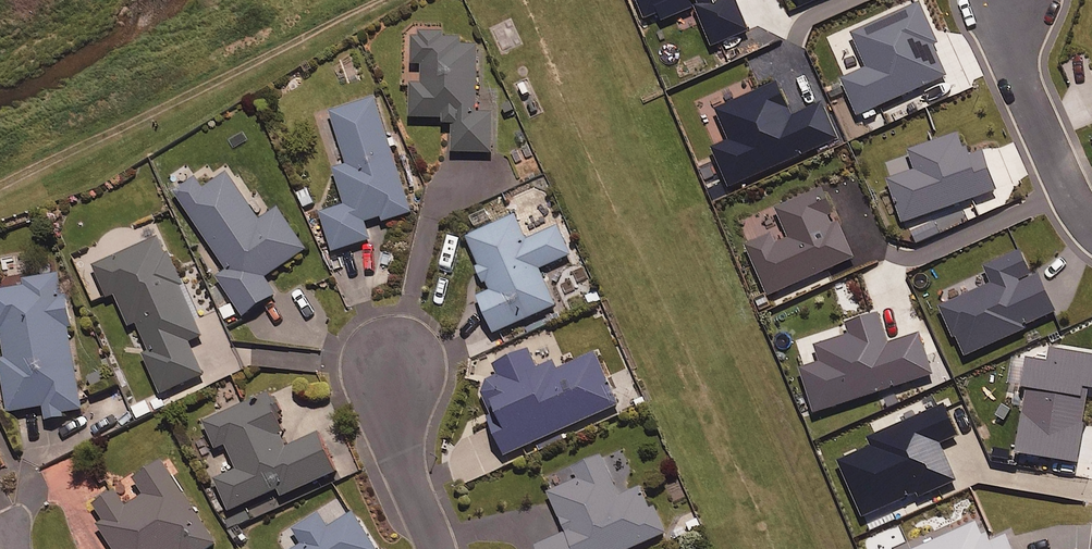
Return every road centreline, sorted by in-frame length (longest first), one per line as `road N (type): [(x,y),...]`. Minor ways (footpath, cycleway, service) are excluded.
road 1 (residential): [(1091,225),(1069,198),(1015,69),(1004,0)]
road 2 (residential): [(391,368),(396,428),(438,548)]

